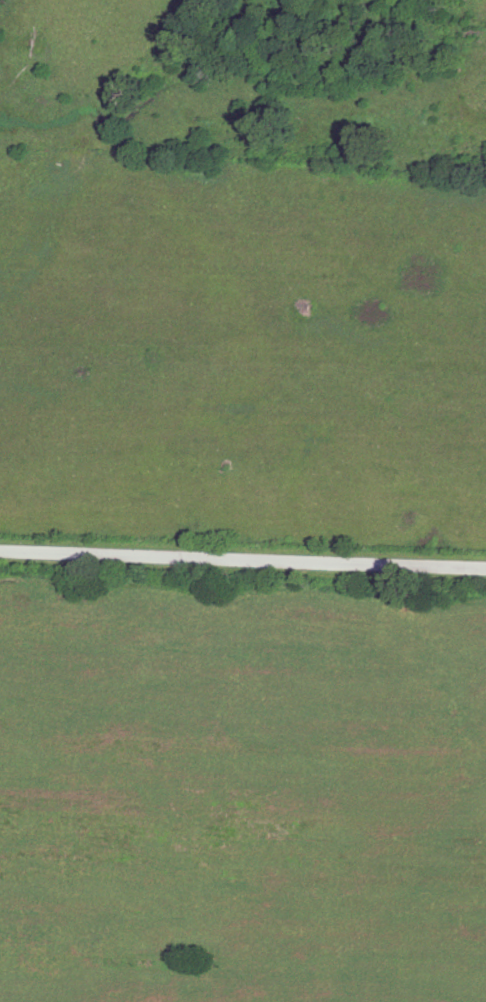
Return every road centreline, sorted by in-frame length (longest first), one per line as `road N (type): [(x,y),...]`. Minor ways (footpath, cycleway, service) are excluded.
road 1 (residential): [(485,570),(0,550)]

